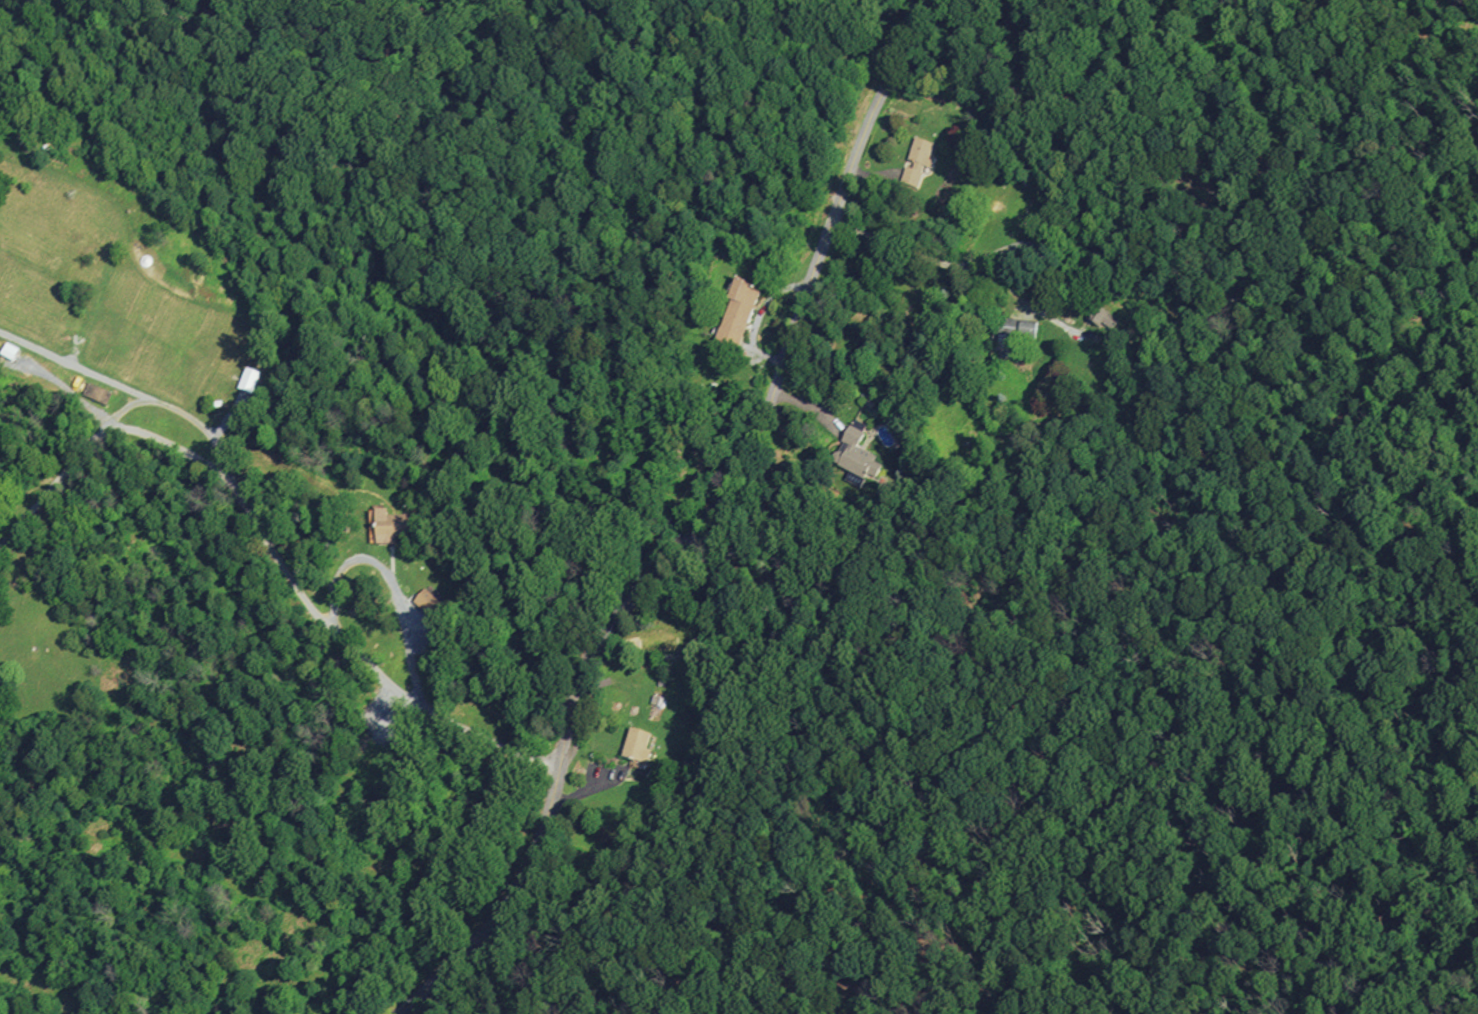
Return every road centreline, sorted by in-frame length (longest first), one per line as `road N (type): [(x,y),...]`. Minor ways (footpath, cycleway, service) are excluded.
road 1 (residential): [(392,1013),(484,939),(548,802),(589,655),(750,456),(847,174),(928,0)]

